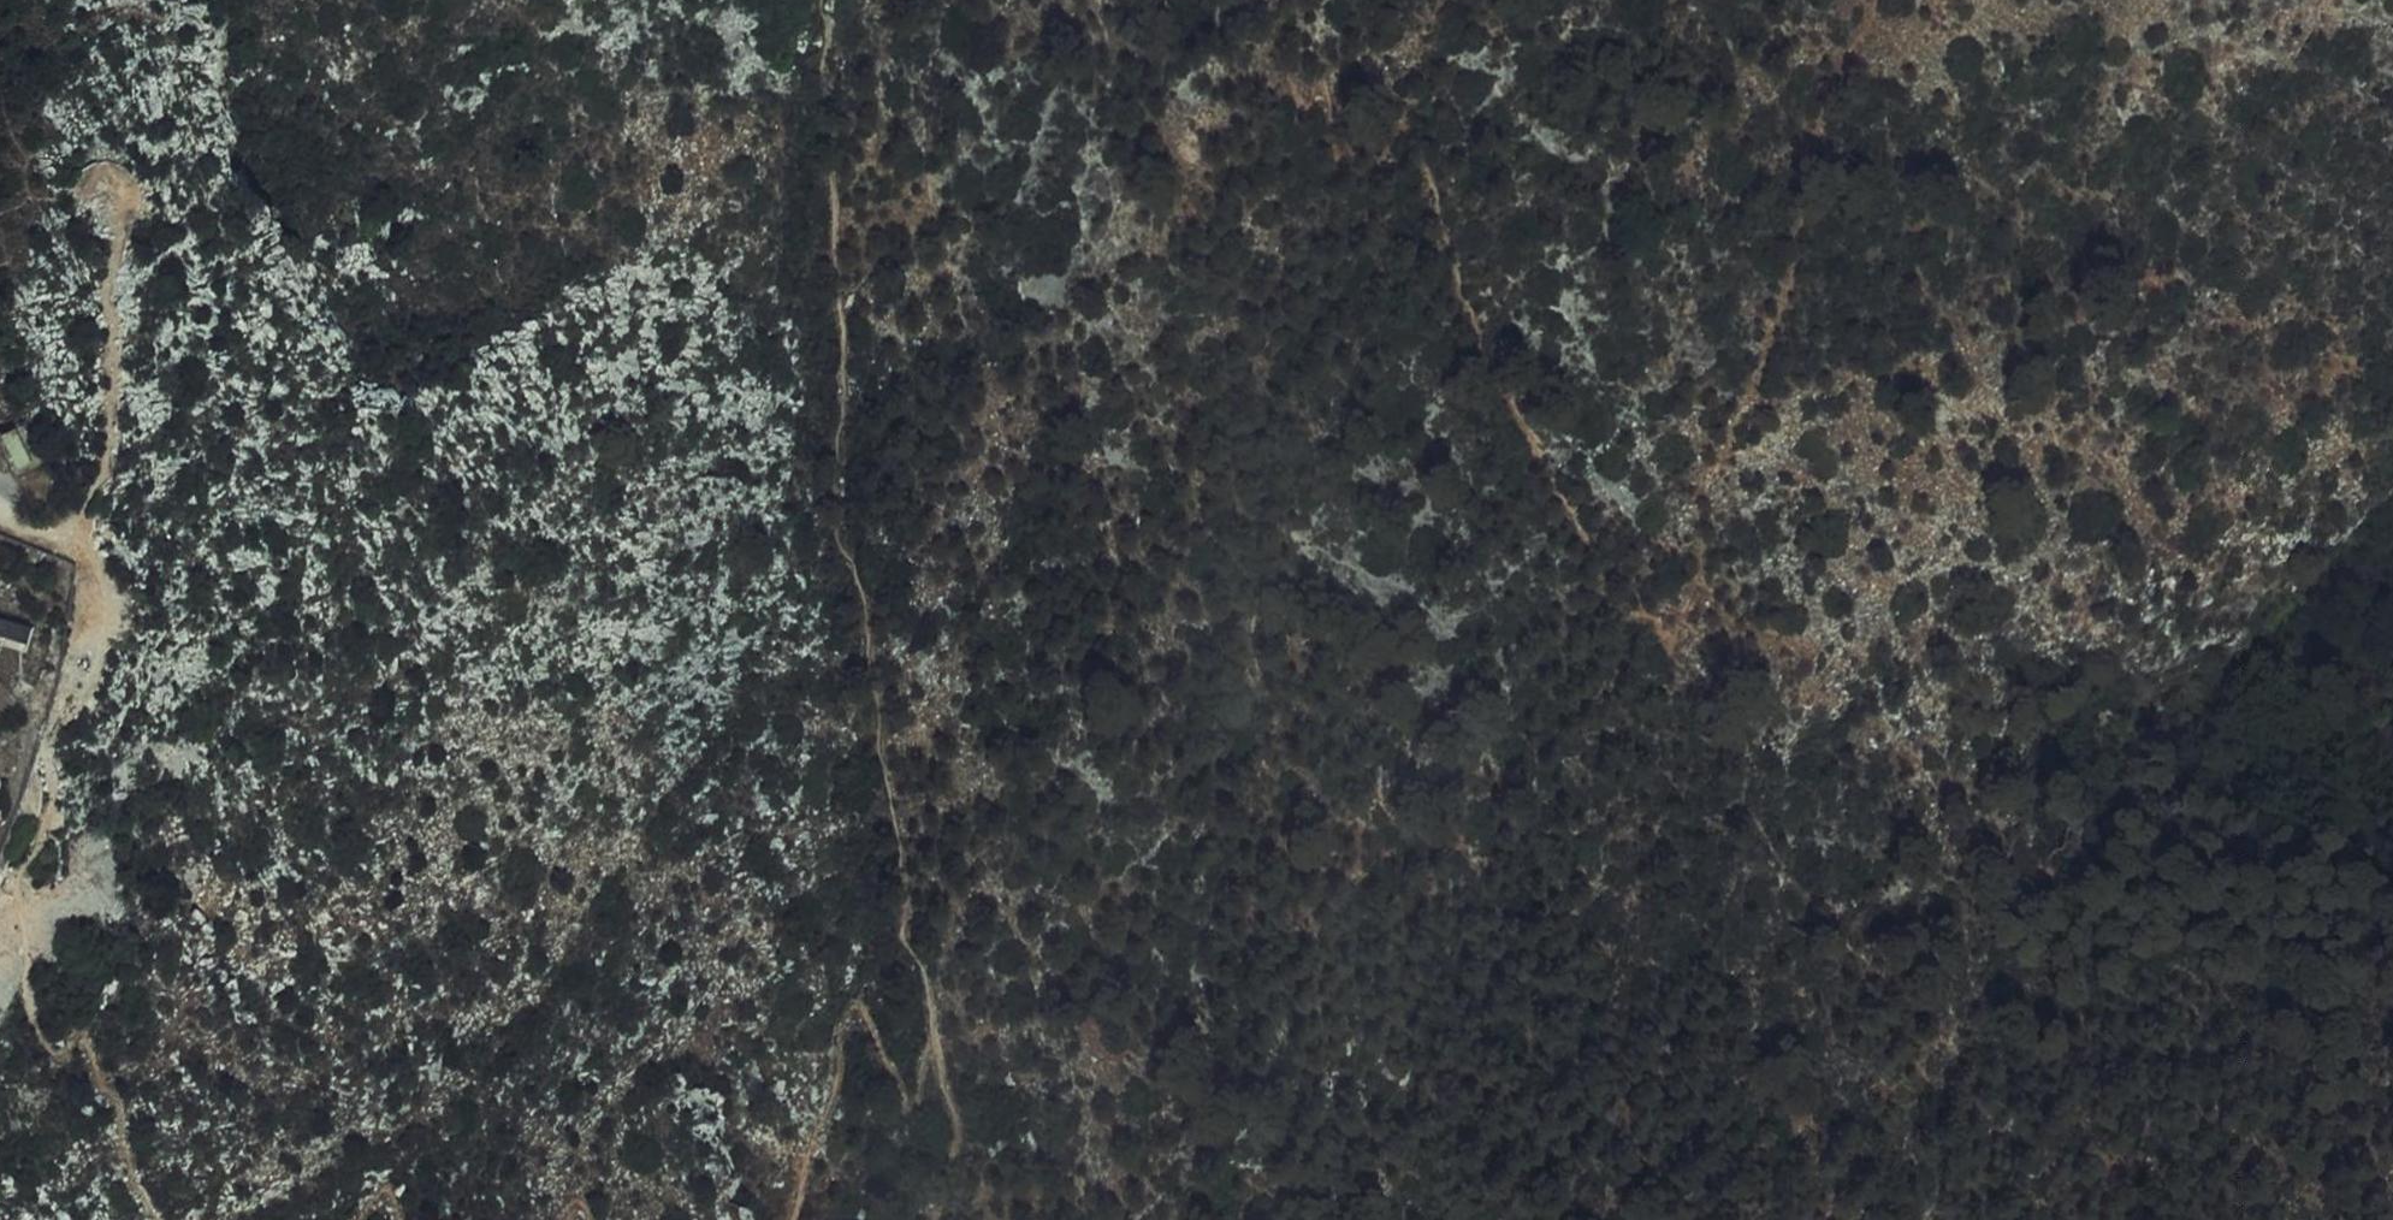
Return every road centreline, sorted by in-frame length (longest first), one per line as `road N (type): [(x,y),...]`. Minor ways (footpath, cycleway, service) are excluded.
road 1 (primary): [(2392,64),(2147,66),(1907,119),(1695,216),(1503,346),(1346,504),(1228,666),(1178,759),(1116,948),(1085,1219)]
road 2 (primary): [(2392,1086),(2211,1219)]

